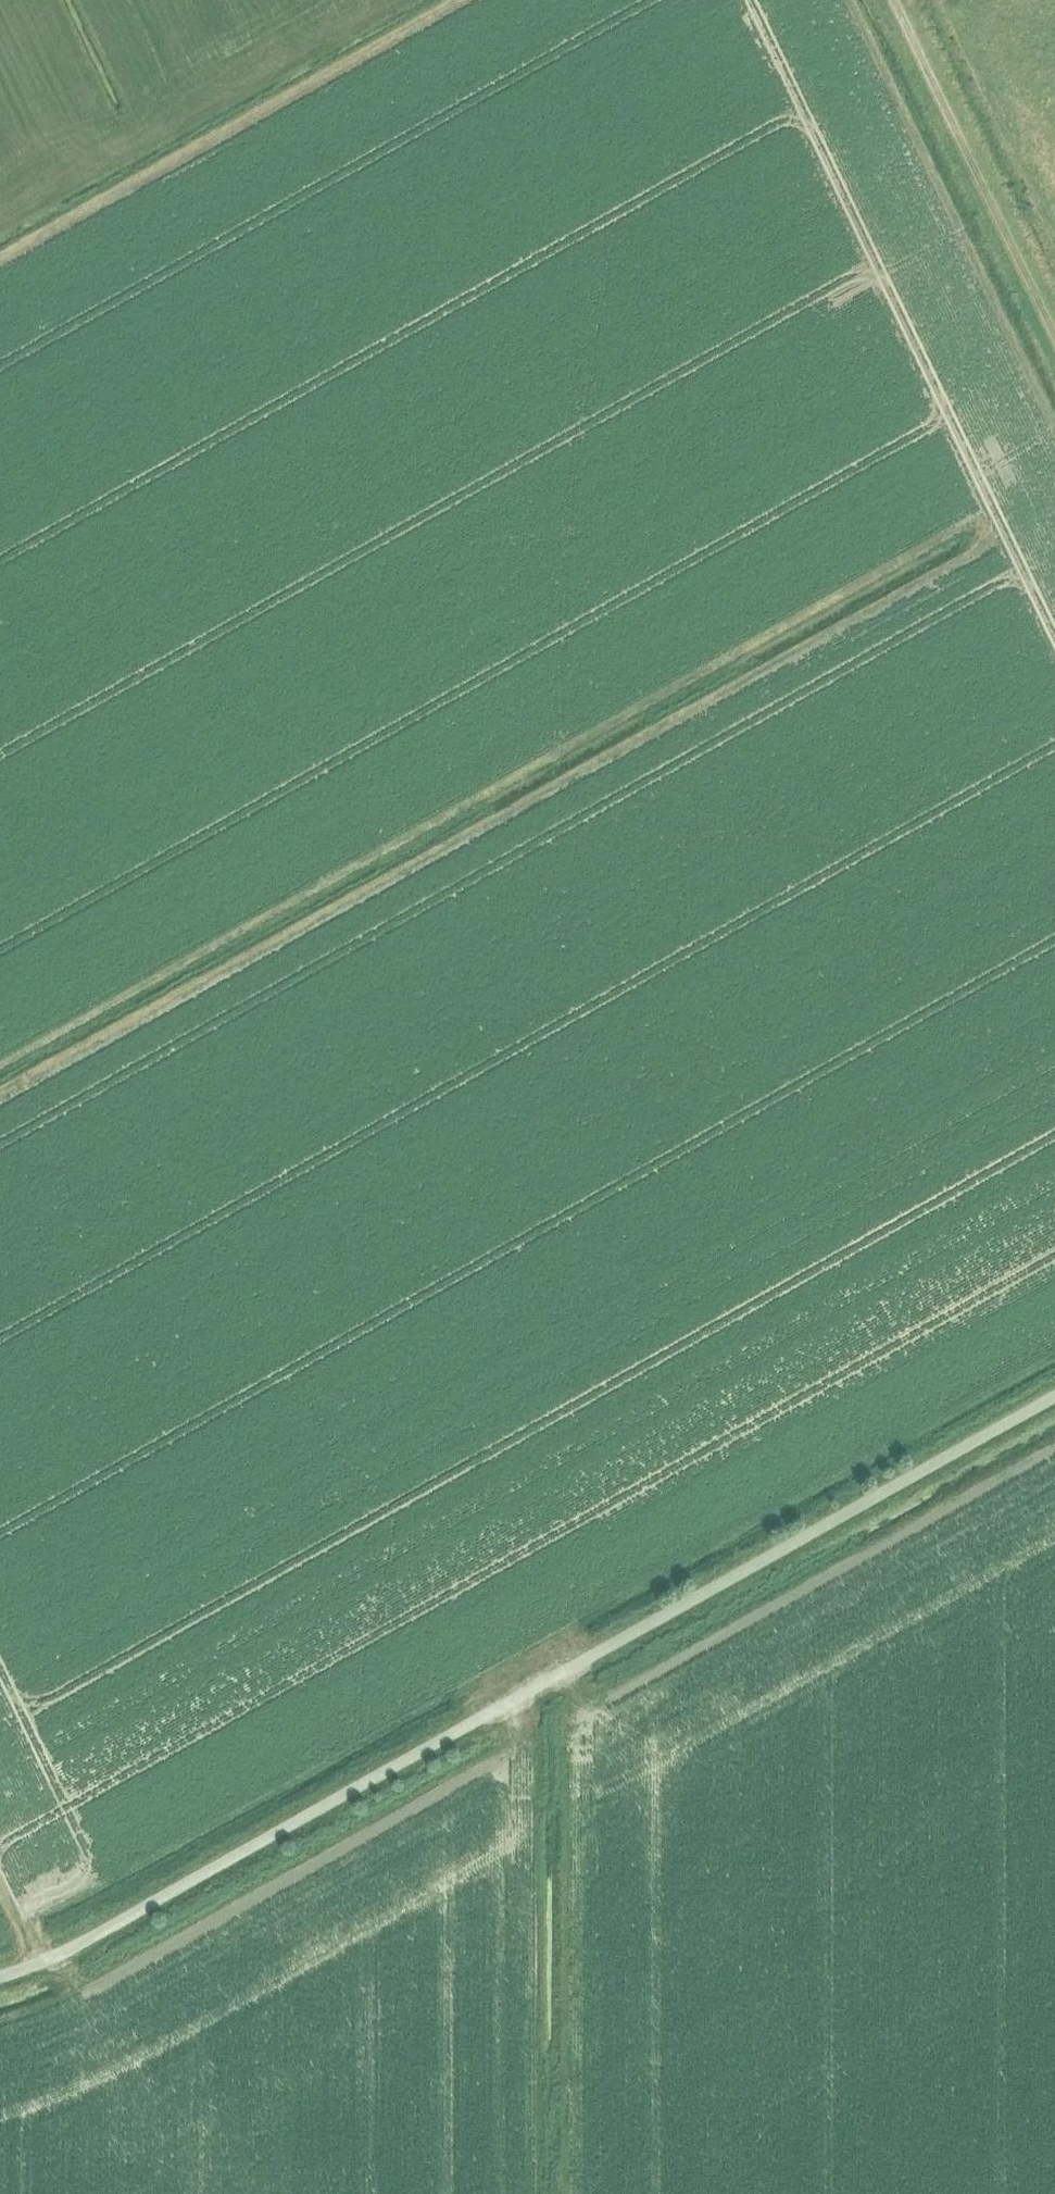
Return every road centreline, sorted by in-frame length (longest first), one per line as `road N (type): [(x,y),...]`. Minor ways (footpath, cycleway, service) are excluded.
road 1 (unclassified): [(0,1976),(68,1948),(1054,1401)]
road 2 (unclassified): [(1054,329),(902,0)]

